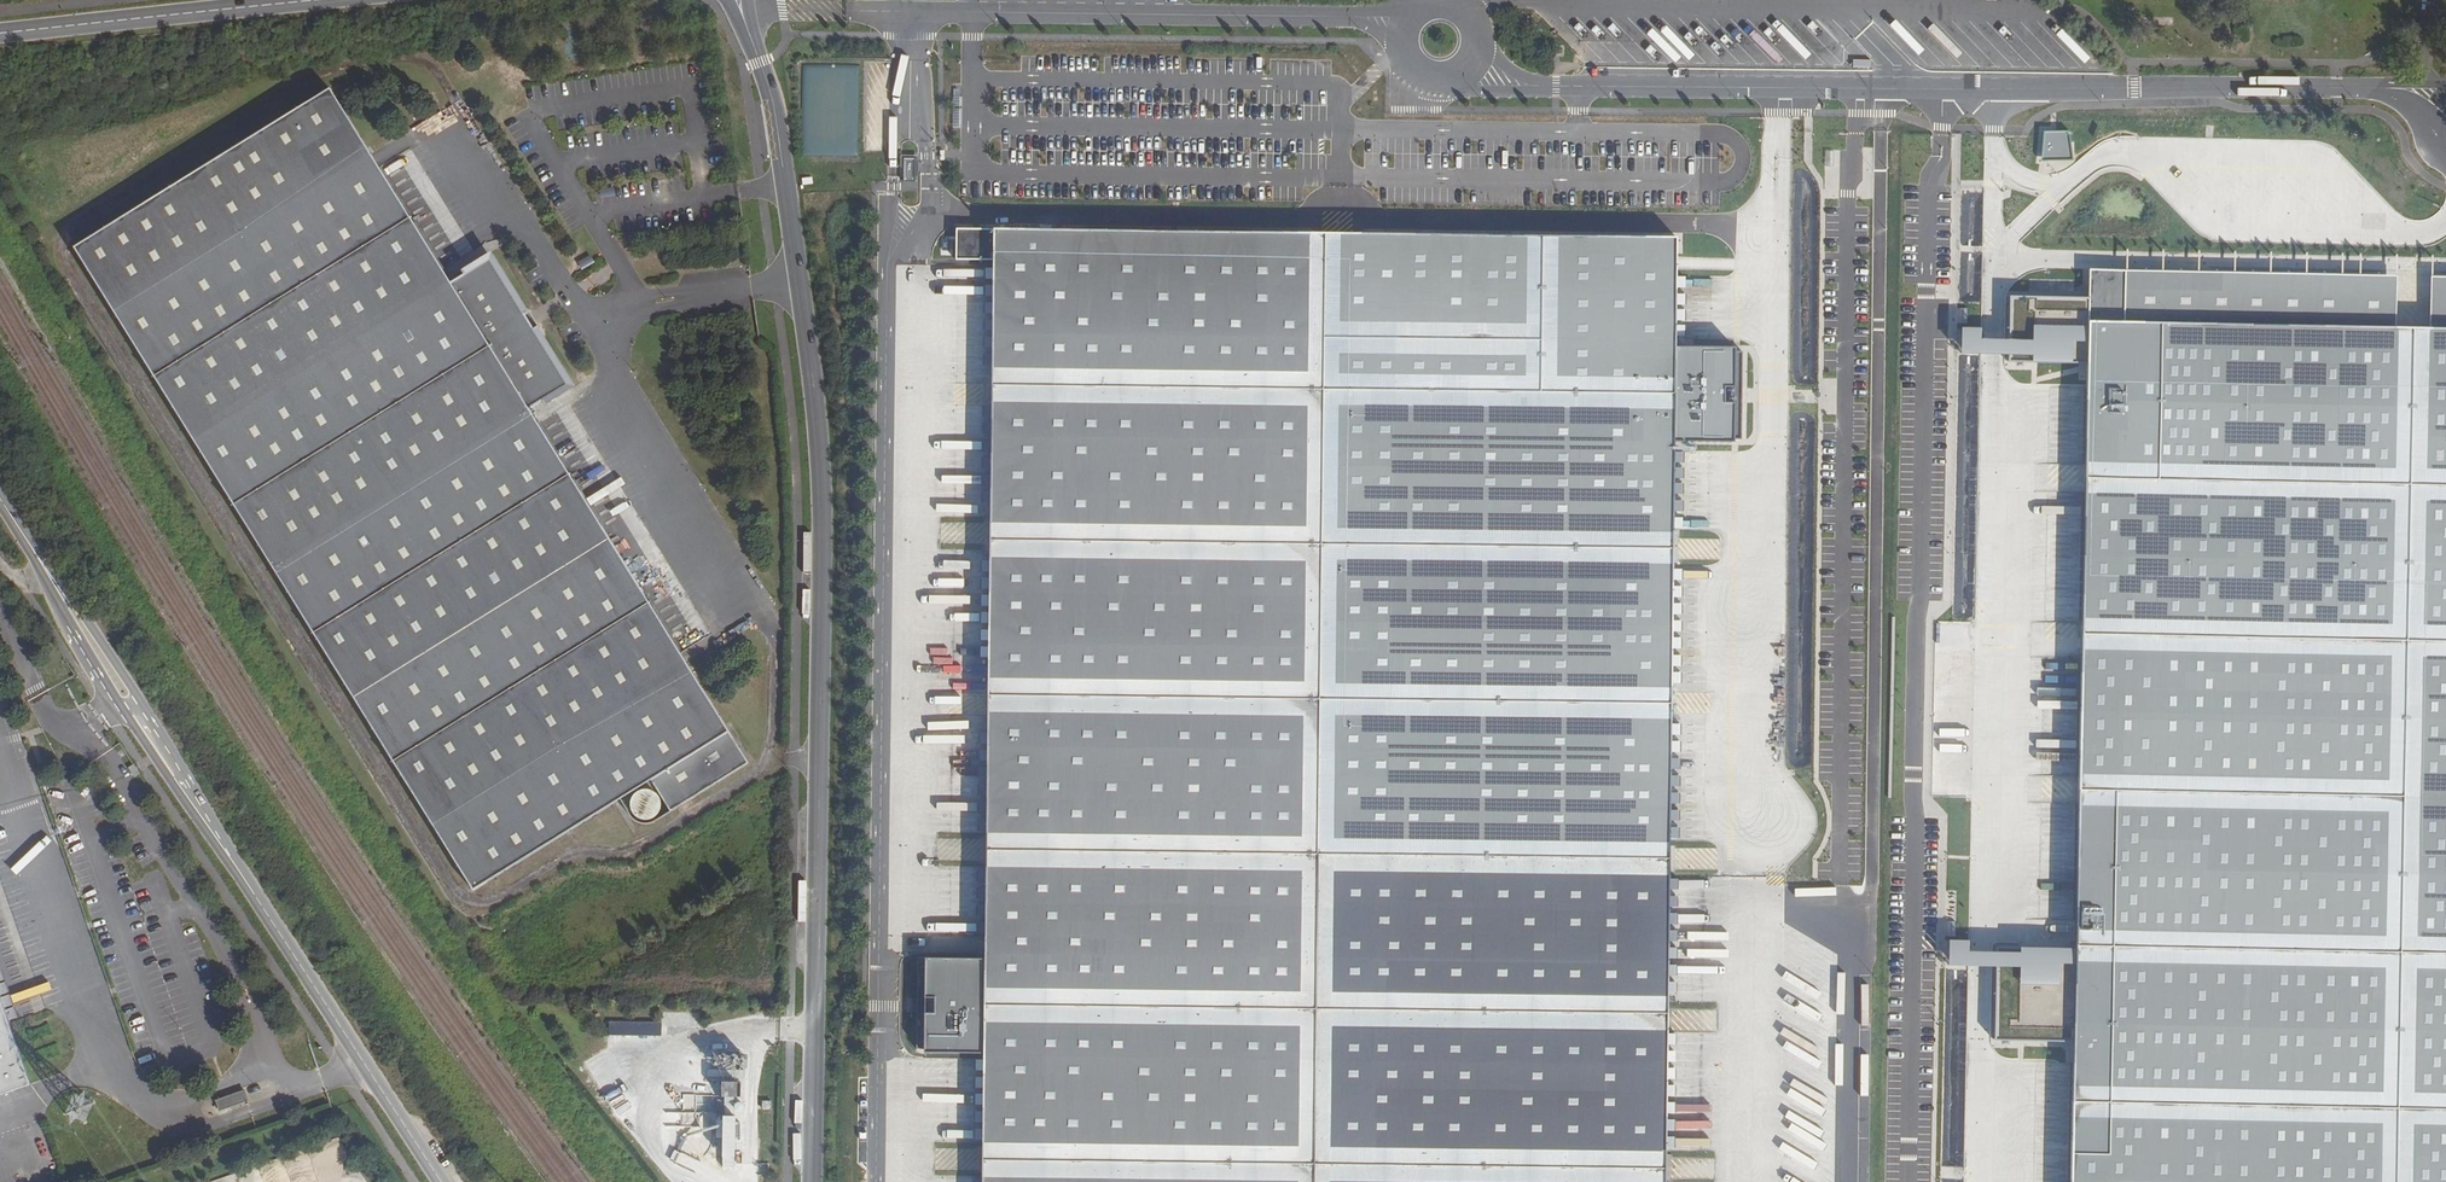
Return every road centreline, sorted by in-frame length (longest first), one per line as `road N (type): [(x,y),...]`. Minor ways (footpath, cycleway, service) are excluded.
road 1 (unclassified): [(813,1181),(822,467),(778,126),(761,62)]
road 2 (unclassified): [(47,571),(441,1181)]
road 3 (unclassified): [(305,0),(0,34)]

